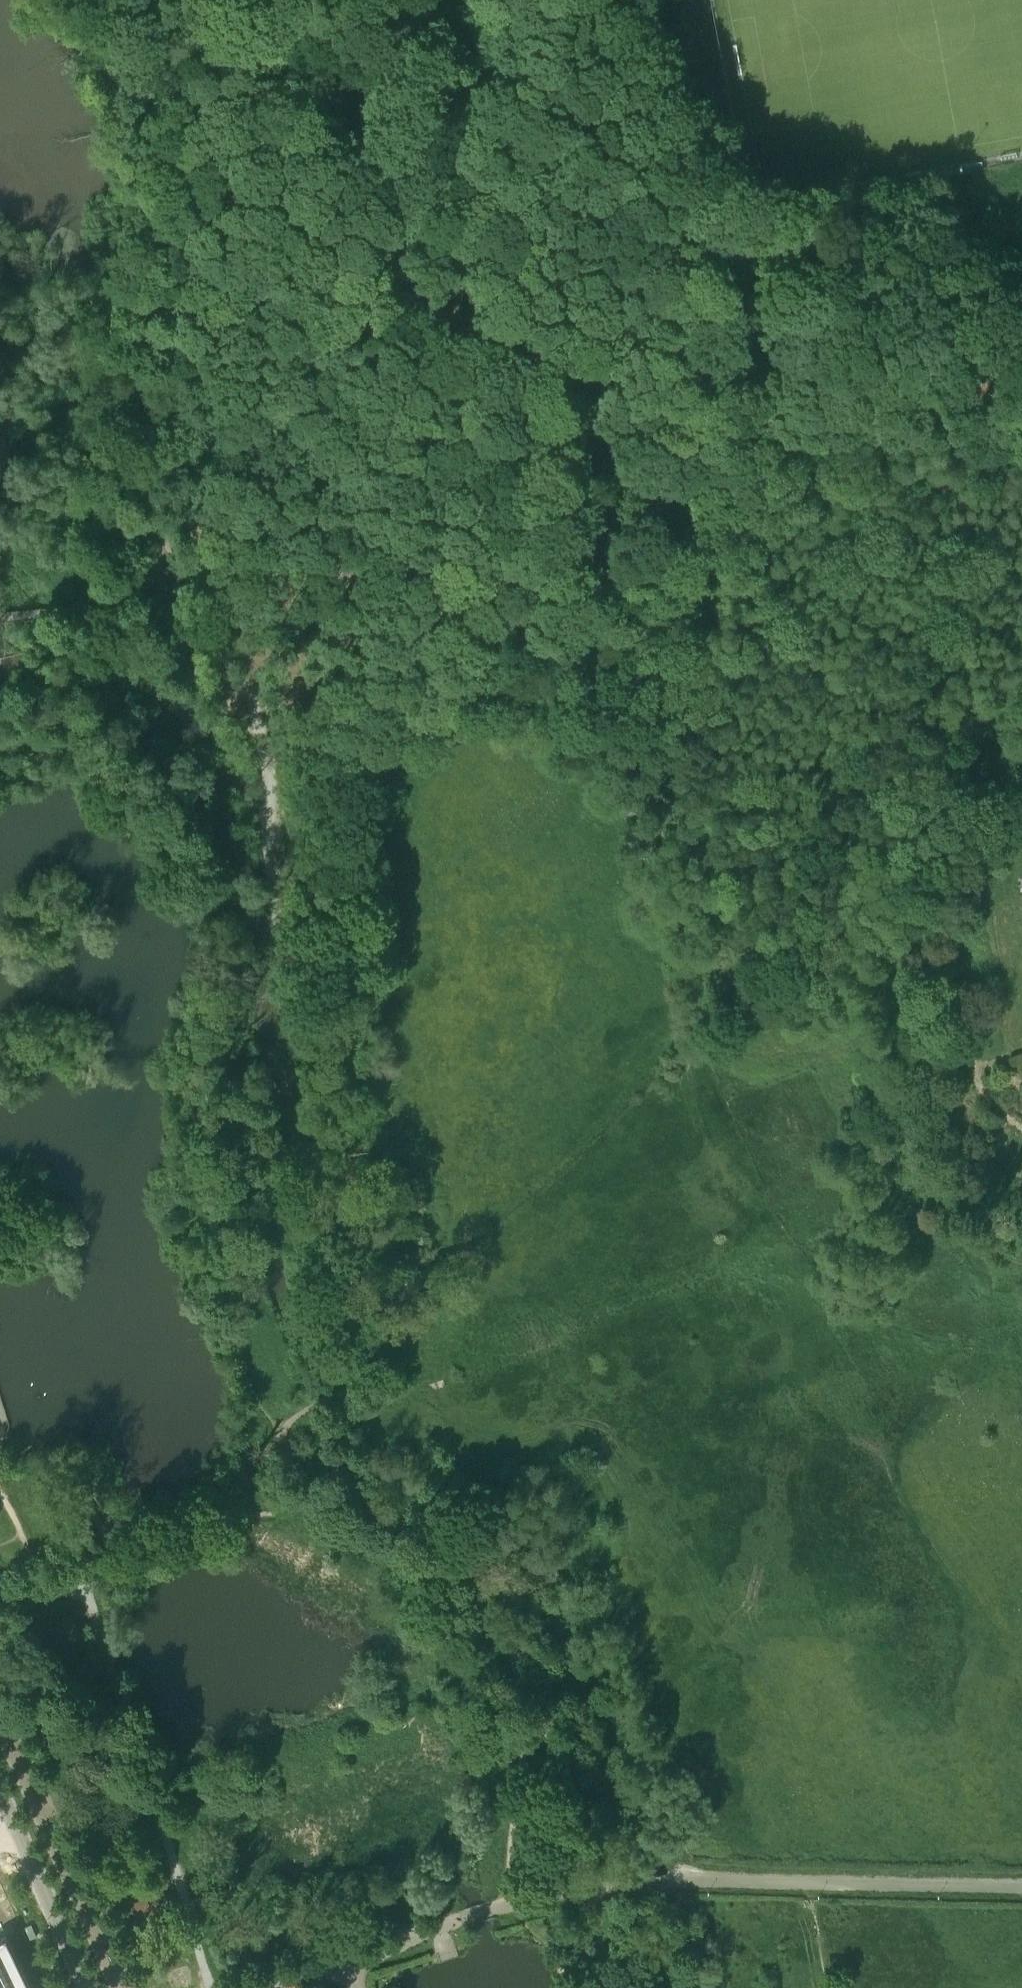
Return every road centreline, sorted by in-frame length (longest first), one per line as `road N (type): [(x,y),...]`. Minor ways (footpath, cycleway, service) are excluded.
road 1 (residential): [(88,1987),(0,1792)]
road 2 (unclassified): [(261,1987),(461,1920)]

